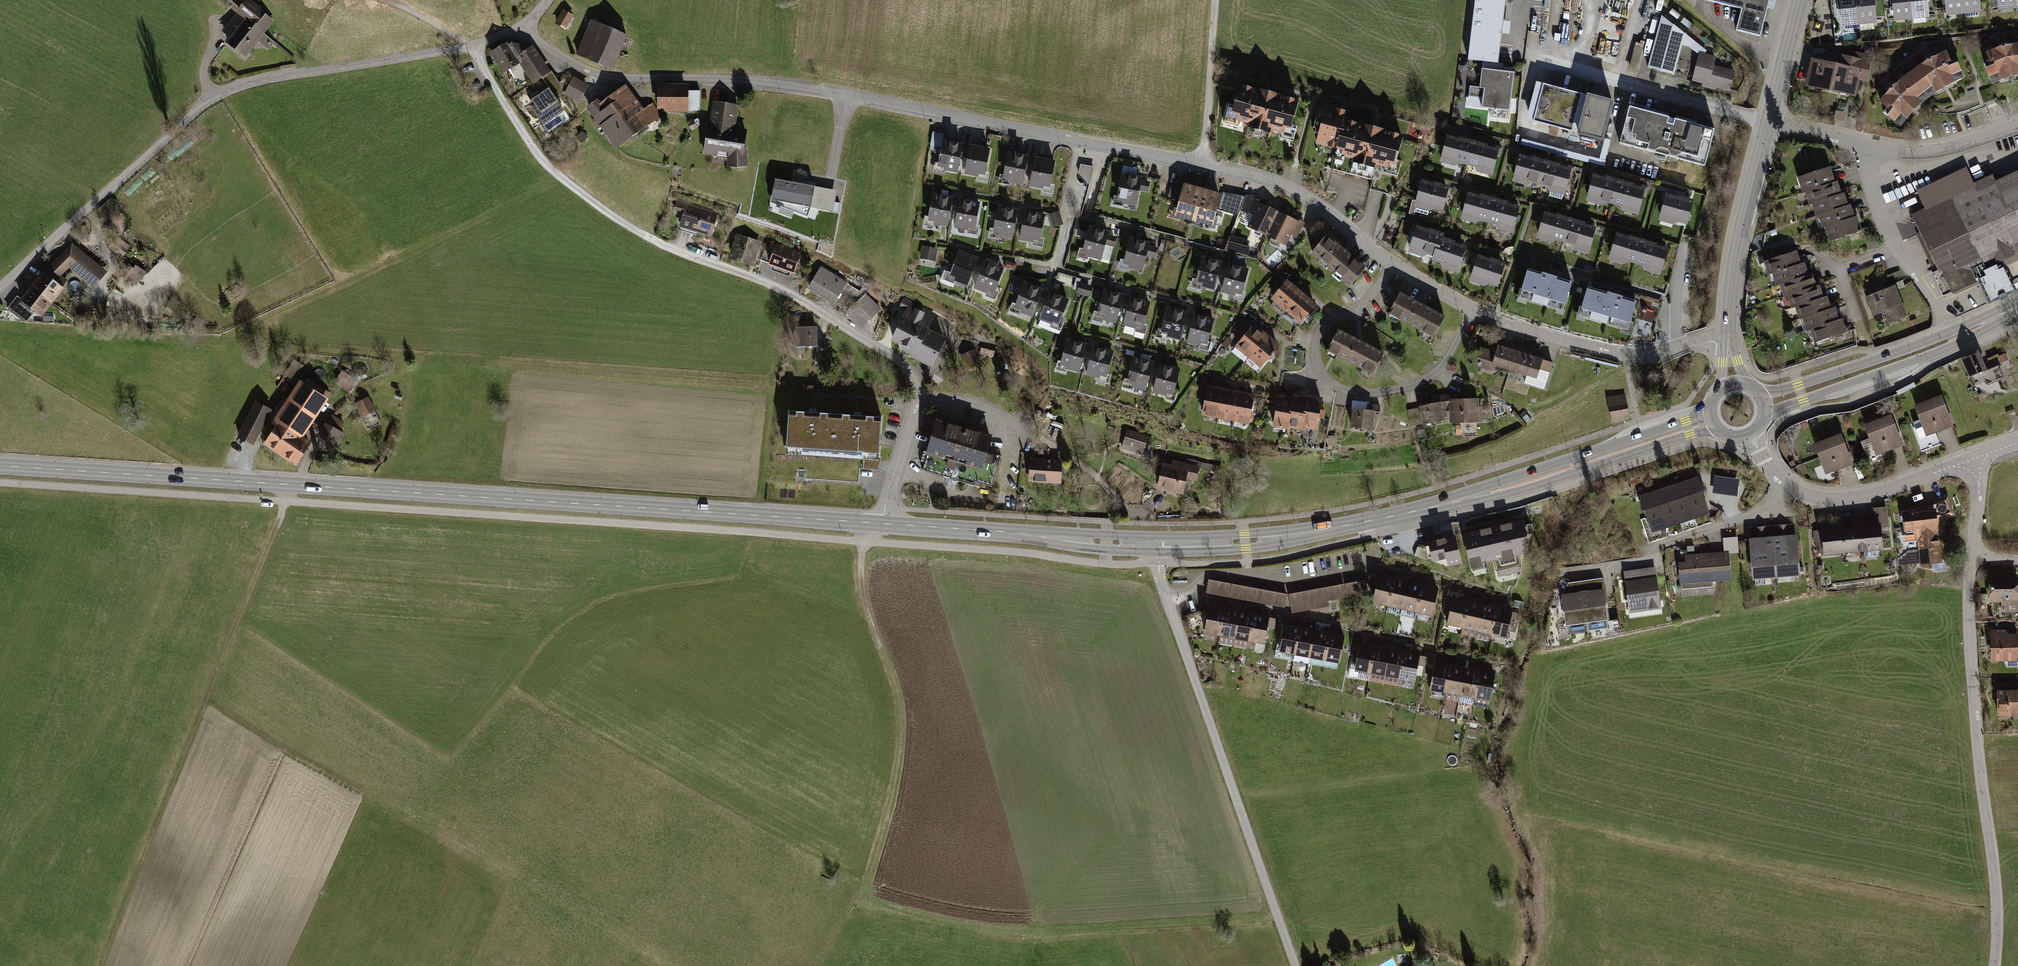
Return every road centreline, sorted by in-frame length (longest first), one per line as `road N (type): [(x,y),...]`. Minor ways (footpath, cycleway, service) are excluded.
road 1 (residential): [(1394,263),(1310,198),(1257,174),(771,81),(618,78),(571,62),(523,25)]
road 2 (secondary): [(0,467),(879,523)]
road 3 (residential): [(523,25),(471,46),(263,79),(215,96),(0,287)]
road 4 (secondary): [(1157,546),(1278,538),(1431,508),(1712,421)]
road 5 (residential): [(1157,546),(1161,583),(1297,965)]
road 6 (residential): [(1995,965),(1996,897),(1969,624),(1973,559)]
road 7 (residential): [(1394,263),(1365,302),(1319,332),(1316,364),(1335,387),(1372,393),(1428,380),(1474,309)]
road 8 (residential): [(667,246),(786,294),(890,355),(911,371),(916,399)]
road 9 (track): [(864,542),(867,611),(901,703),(901,748),(882,832)]
road 10 (track): [(471,46),(549,168),(667,246)]
road 11 (secondary): [(879,523),(1157,546)]
road 12 (secondary): [(1763,417),(1956,345),(2015,307)]
road 13 (residential): [(1729,342),(1625,354),(1474,309)]
road 14 (residential): [(1748,434),(1784,485),(1822,500),(1897,487),(1974,458)]
road 15 (residential): [(1770,124),(1532,58)]
road 16 (unclassified): [(1729,342),(1737,247),(1770,124)]
road 17 (track): [(288,484),(212,691)]
road 18 (residential): [(1870,148),(1868,185),(1887,239),(1949,333)]
road 19 (secondary): [(1949,333),(1779,391),(1755,391)]
road 20 (track): [(1200,163),(1215,0)]
road 21 (residential): [(2017,127),(1924,152),(1870,148)]
road 22 (residential): [(879,523),(916,399)]
road 23 (unclassified): [(1770,124),(1800,0)]

